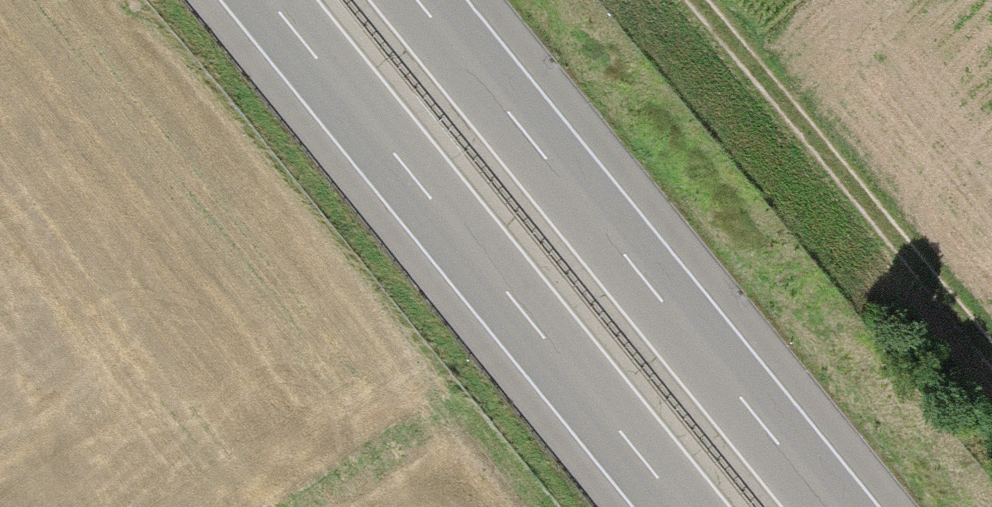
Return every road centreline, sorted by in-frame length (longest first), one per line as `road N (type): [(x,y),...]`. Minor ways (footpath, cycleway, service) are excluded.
road 1 (motorway): [(823,506),(414,0)]
road 2 (motorway): [(268,0),(676,506)]
road 3 (track): [(991,366),(688,0)]

